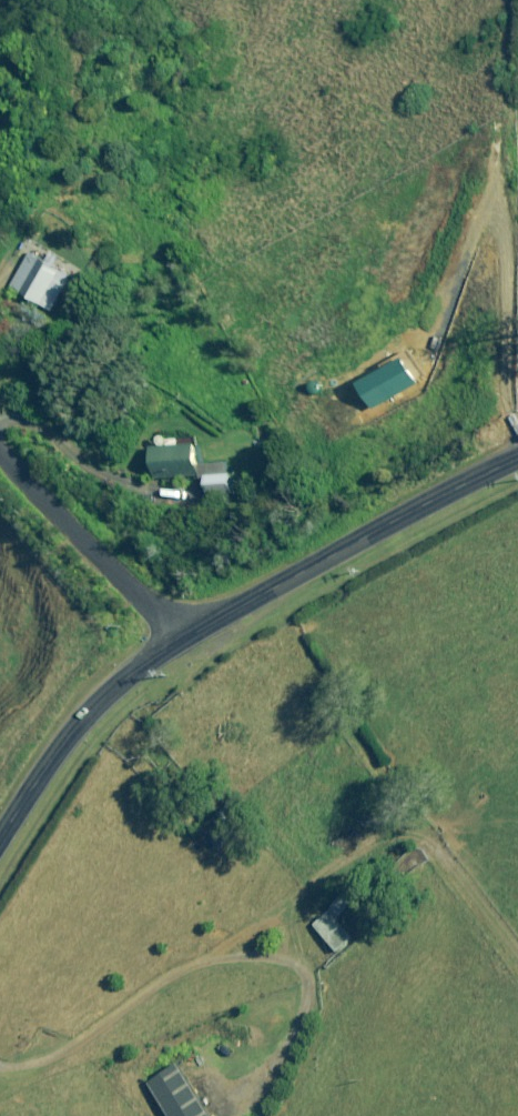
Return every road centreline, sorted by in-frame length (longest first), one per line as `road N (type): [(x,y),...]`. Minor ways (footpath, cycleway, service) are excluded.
road 1 (tertiary): [(178,644),(517,458)]
road 2 (tertiary): [(0,846),(103,701),(178,644)]
road 3 (residential): [(178,644),(156,605),(0,443)]

